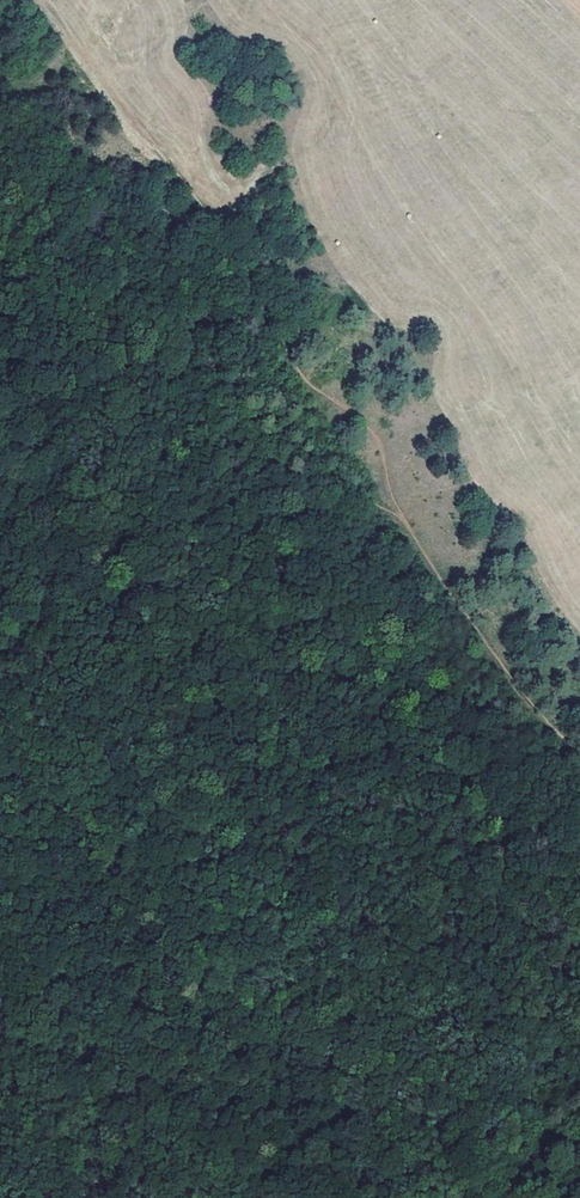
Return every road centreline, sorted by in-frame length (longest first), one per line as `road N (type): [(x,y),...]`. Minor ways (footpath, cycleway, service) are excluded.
road 1 (track): [(579,768),(409,543),(385,485),(383,452),(259,307),(44,0)]

